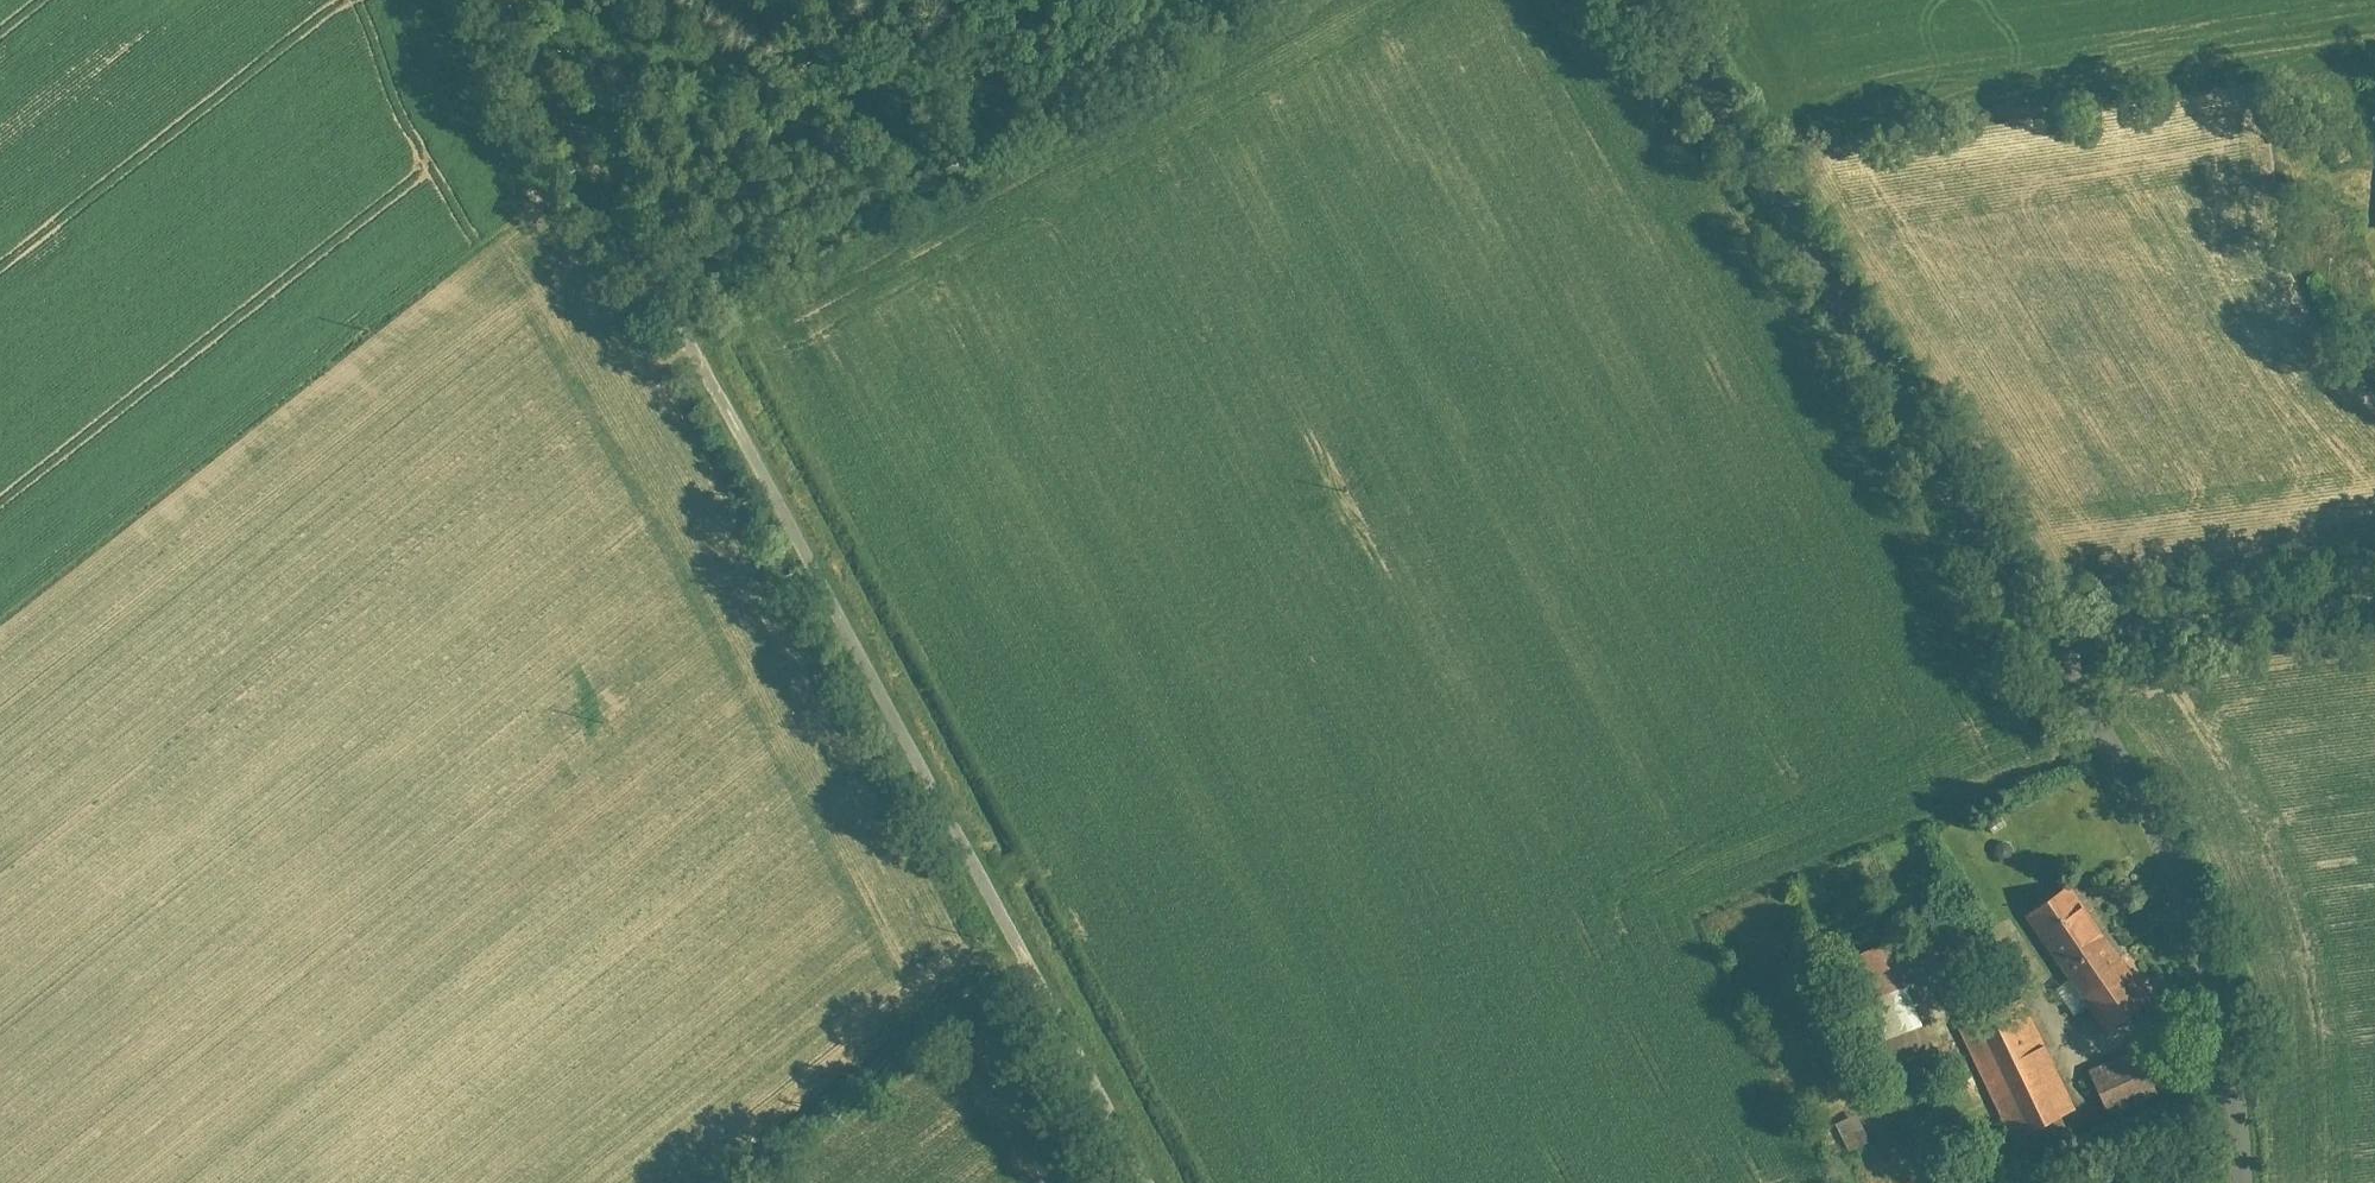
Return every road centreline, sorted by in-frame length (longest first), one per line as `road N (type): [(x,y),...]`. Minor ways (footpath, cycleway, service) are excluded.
road 1 (unclassified): [(1152,1182),(494,14),(493,0)]
road 2 (unclassified): [(1631,0),(1942,423),(2051,615)]
road 3 (unclassified): [(2051,615),(2088,714),(2164,866),(2202,972),(2228,1182)]
road 4 (unclassified): [(2374,606),(2051,615)]

